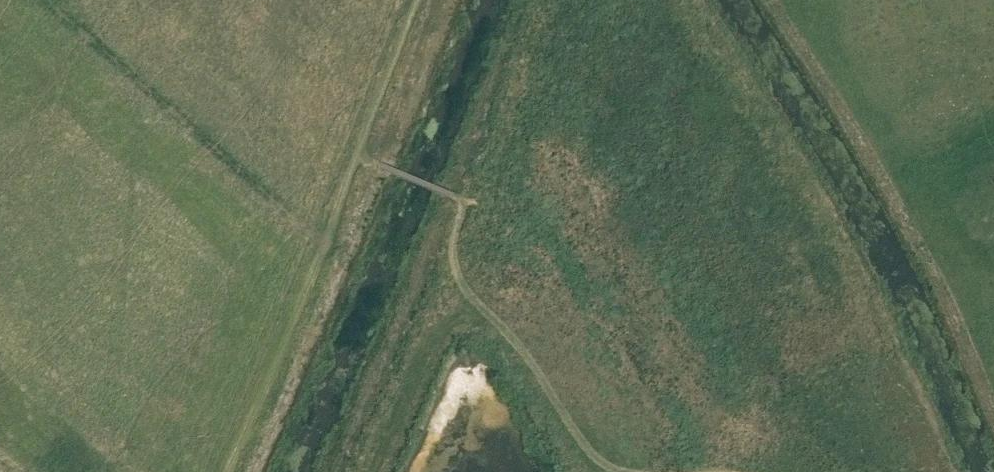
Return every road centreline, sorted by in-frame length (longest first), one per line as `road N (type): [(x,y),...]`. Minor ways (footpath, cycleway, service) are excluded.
road 1 (track): [(684,0),(828,218),(943,471)]
road 2 (track): [(360,155),(232,471)]
road 3 (track): [(351,471),(446,257)]
road 4 (track): [(467,204),(545,0)]
road 5 (track): [(360,155),(418,0)]

